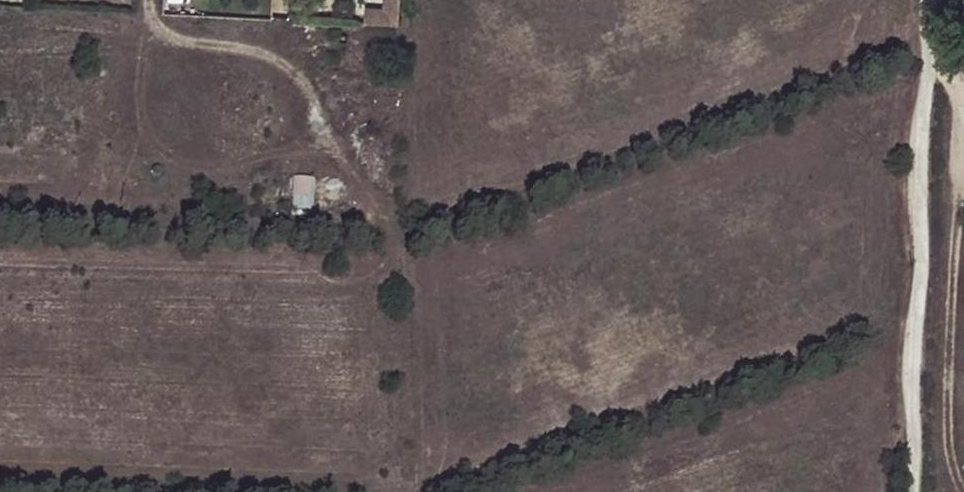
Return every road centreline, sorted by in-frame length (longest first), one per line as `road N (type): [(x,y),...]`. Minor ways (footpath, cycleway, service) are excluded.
road 1 (unclassified): [(924,0),(910,491)]

